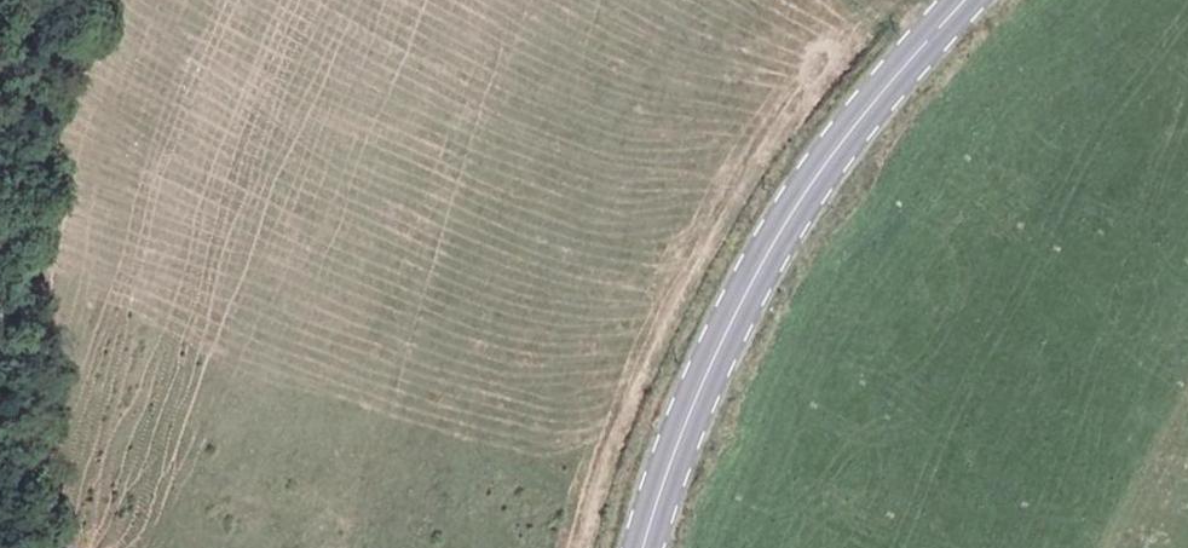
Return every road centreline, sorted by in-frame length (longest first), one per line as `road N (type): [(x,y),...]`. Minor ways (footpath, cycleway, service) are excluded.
road 1 (secondary): [(643,547),(699,390),(779,231),(859,120),(966,0)]

